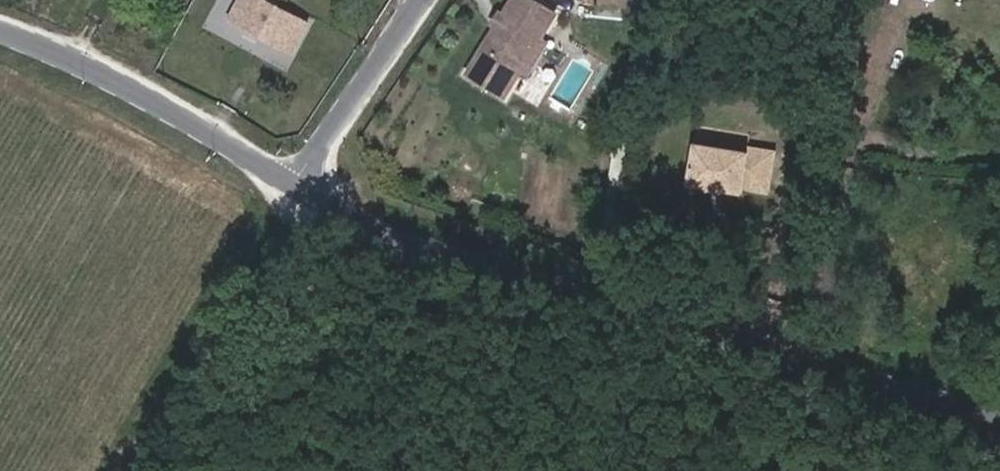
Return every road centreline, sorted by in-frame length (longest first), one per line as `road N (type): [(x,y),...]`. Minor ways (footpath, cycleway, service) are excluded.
road 1 (tertiary): [(298,182),(360,222),(427,248),(999,417)]
road 2 (tertiary): [(0,32),(81,64),(298,182)]
road 3 (residential): [(418,0),(298,182)]

